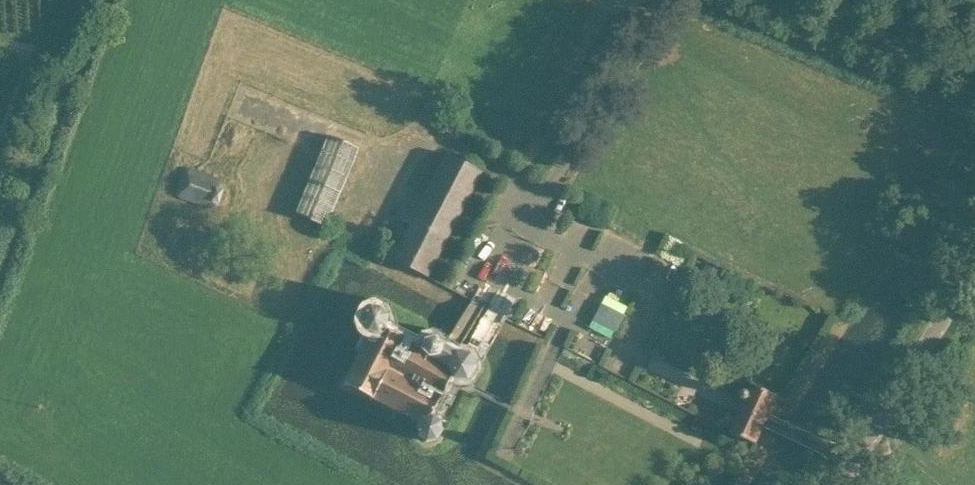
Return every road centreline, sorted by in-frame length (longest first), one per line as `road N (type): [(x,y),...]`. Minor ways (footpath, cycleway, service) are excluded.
road 1 (unclassified): [(842,484),(974,267)]

